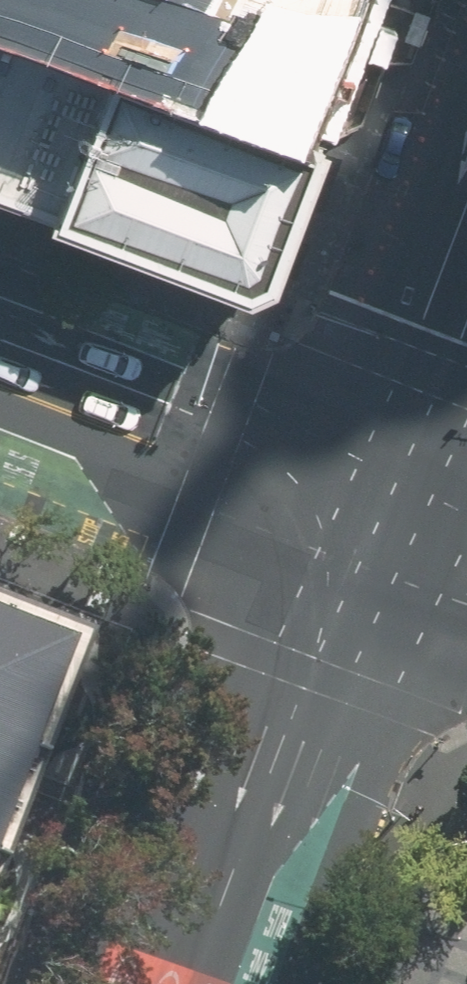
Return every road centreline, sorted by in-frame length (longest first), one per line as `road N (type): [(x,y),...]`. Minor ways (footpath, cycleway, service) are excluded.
road 1 (primary): [(346,515),(175,983)]
road 2 (secondary): [(0,382),(346,515)]
road 3 (primary): [(466,187),(346,515)]
road 4 (secondary): [(346,515),(466,563)]

